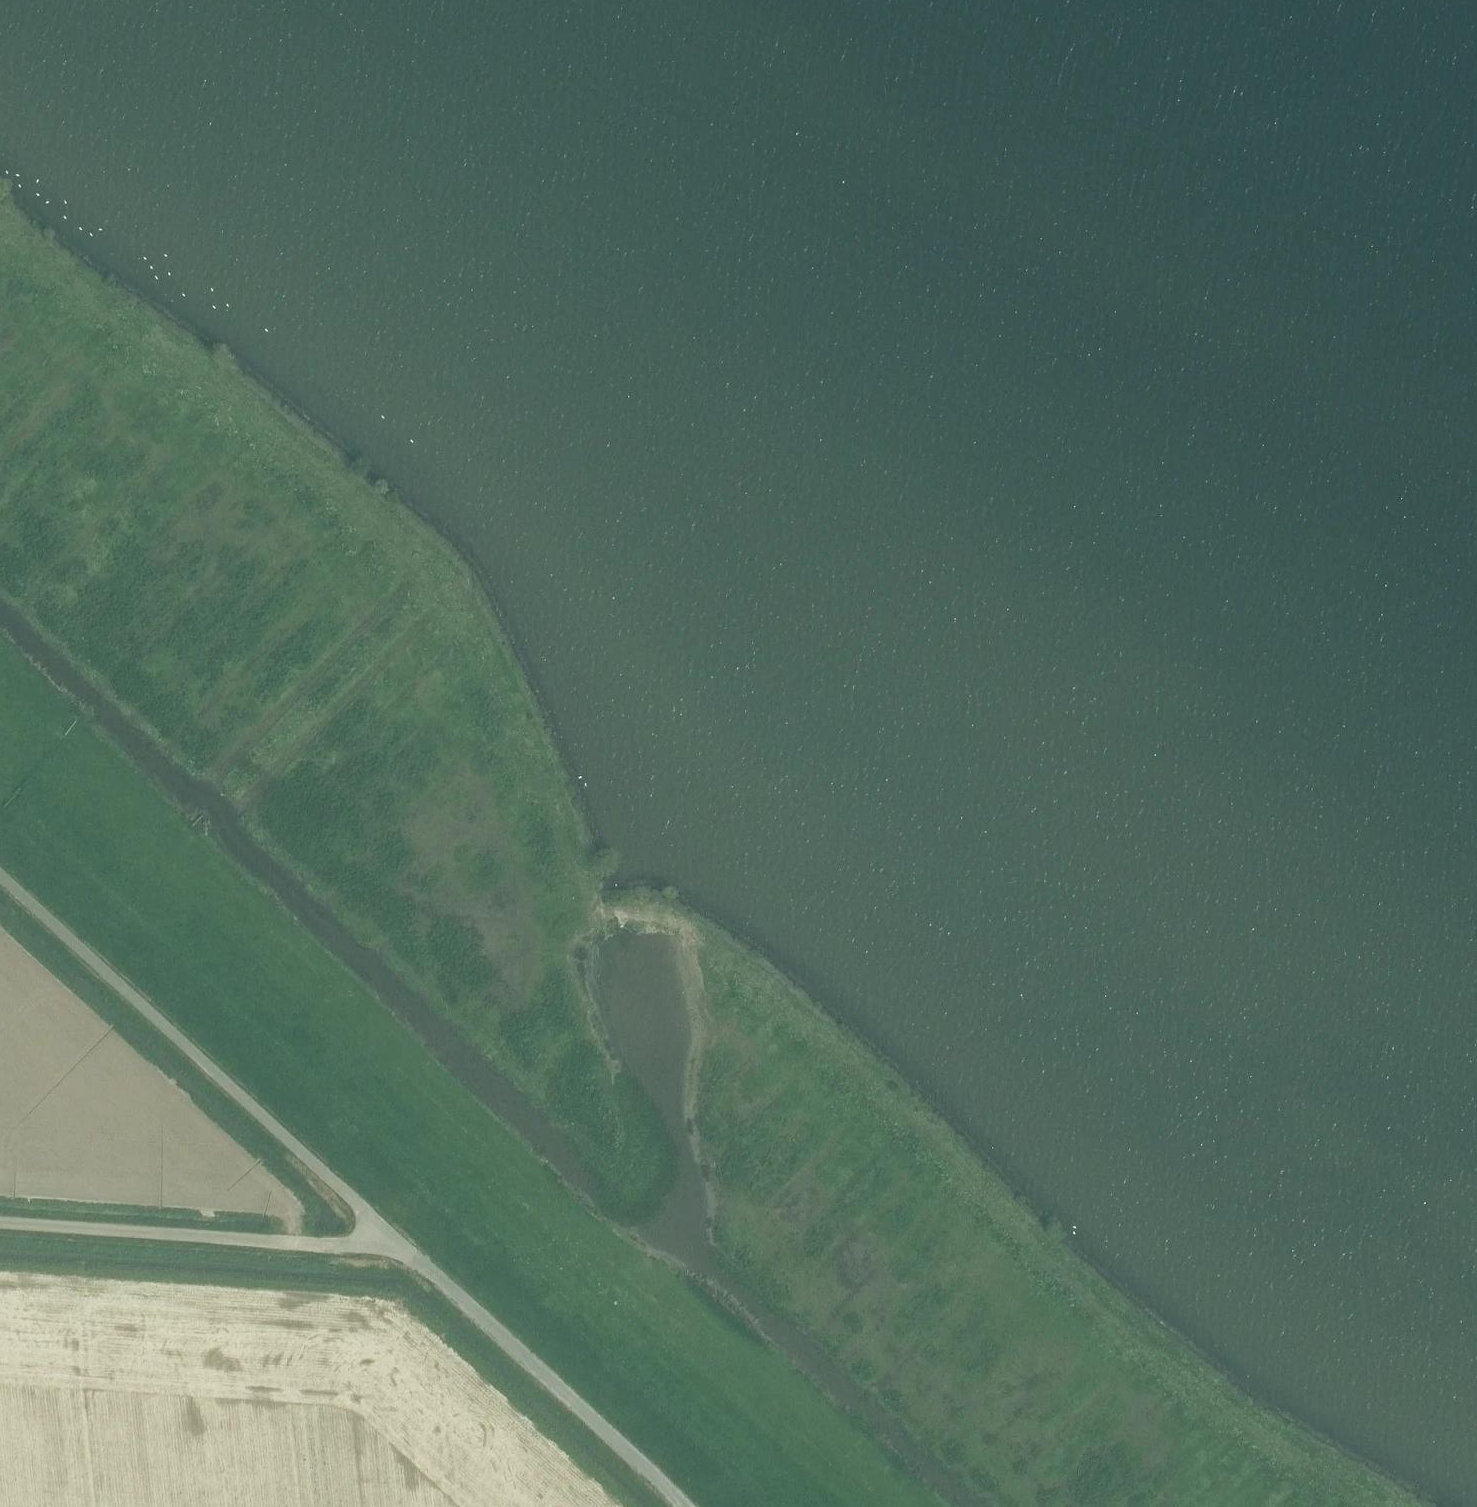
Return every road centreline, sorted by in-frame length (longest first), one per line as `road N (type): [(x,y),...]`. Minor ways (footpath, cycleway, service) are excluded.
road 1 (track): [(0,784),(759,1493)]
road 2 (unclassified): [(397,1238),(0,875)]
road 3 (unclassified): [(397,1238),(326,1244),(0,1222)]
road 4 (unclassified): [(681,1506),(397,1238)]

